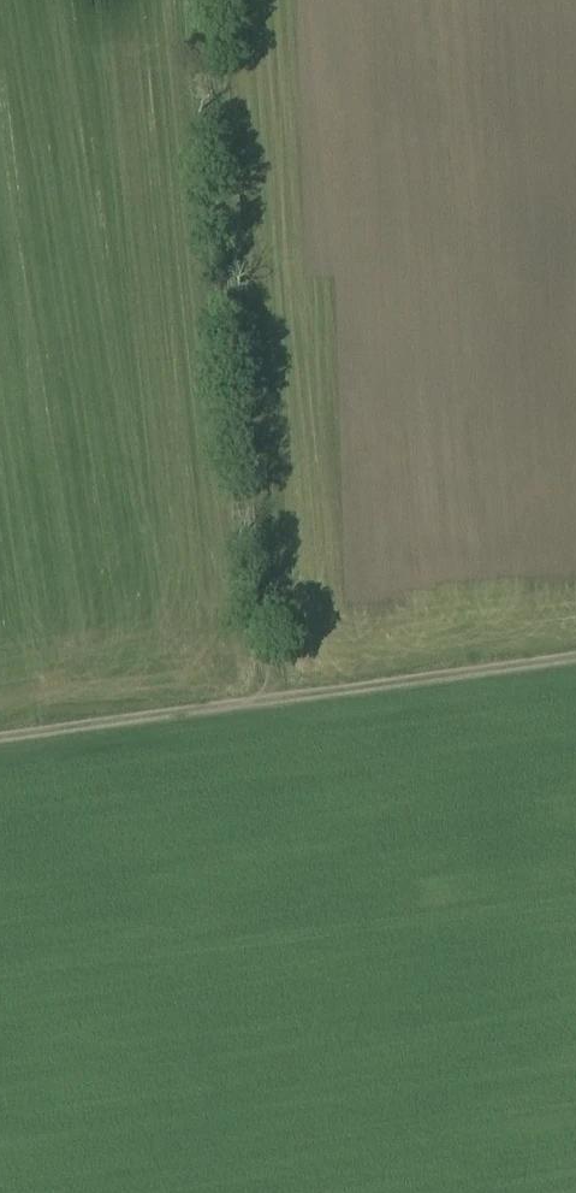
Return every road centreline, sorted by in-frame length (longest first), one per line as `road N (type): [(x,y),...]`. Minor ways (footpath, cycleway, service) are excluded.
road 1 (track): [(204,0),(274,699)]
road 2 (track): [(0,738),(575,656)]

